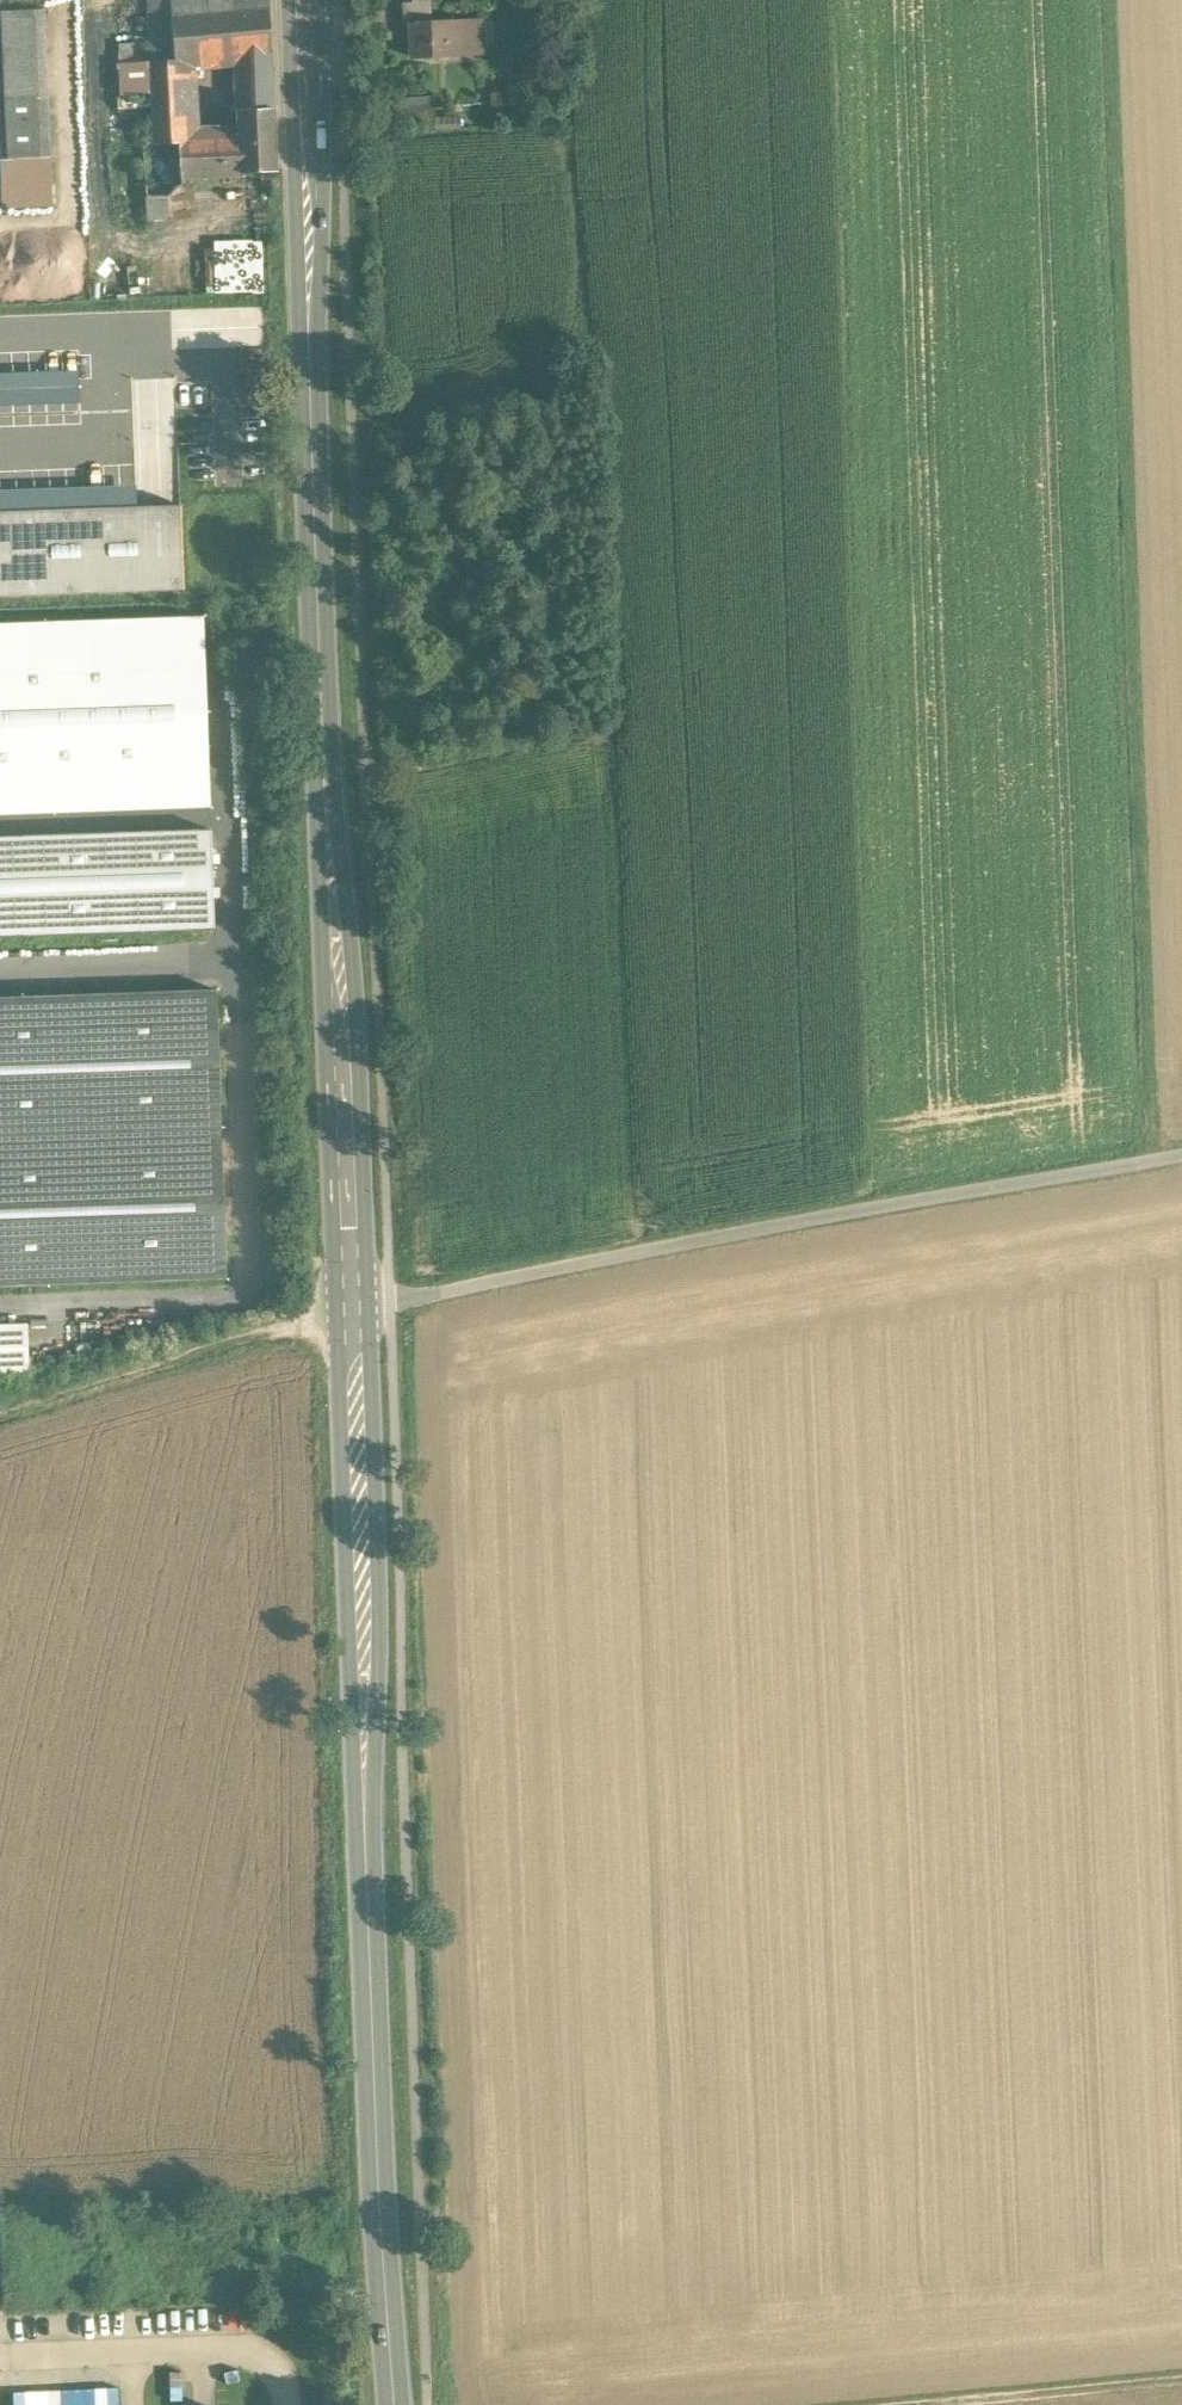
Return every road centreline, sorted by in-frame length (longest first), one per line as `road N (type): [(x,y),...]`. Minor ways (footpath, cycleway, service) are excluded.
road 1 (secondary): [(393,2404),(370,2057),(357,1304),(300,0)]
road 2 (track): [(1156,1160),(1142,344),(1126,0)]
road 3 (track): [(0,1411),(357,1304)]
road 4 (track): [(912,2404),(1181,2379)]

